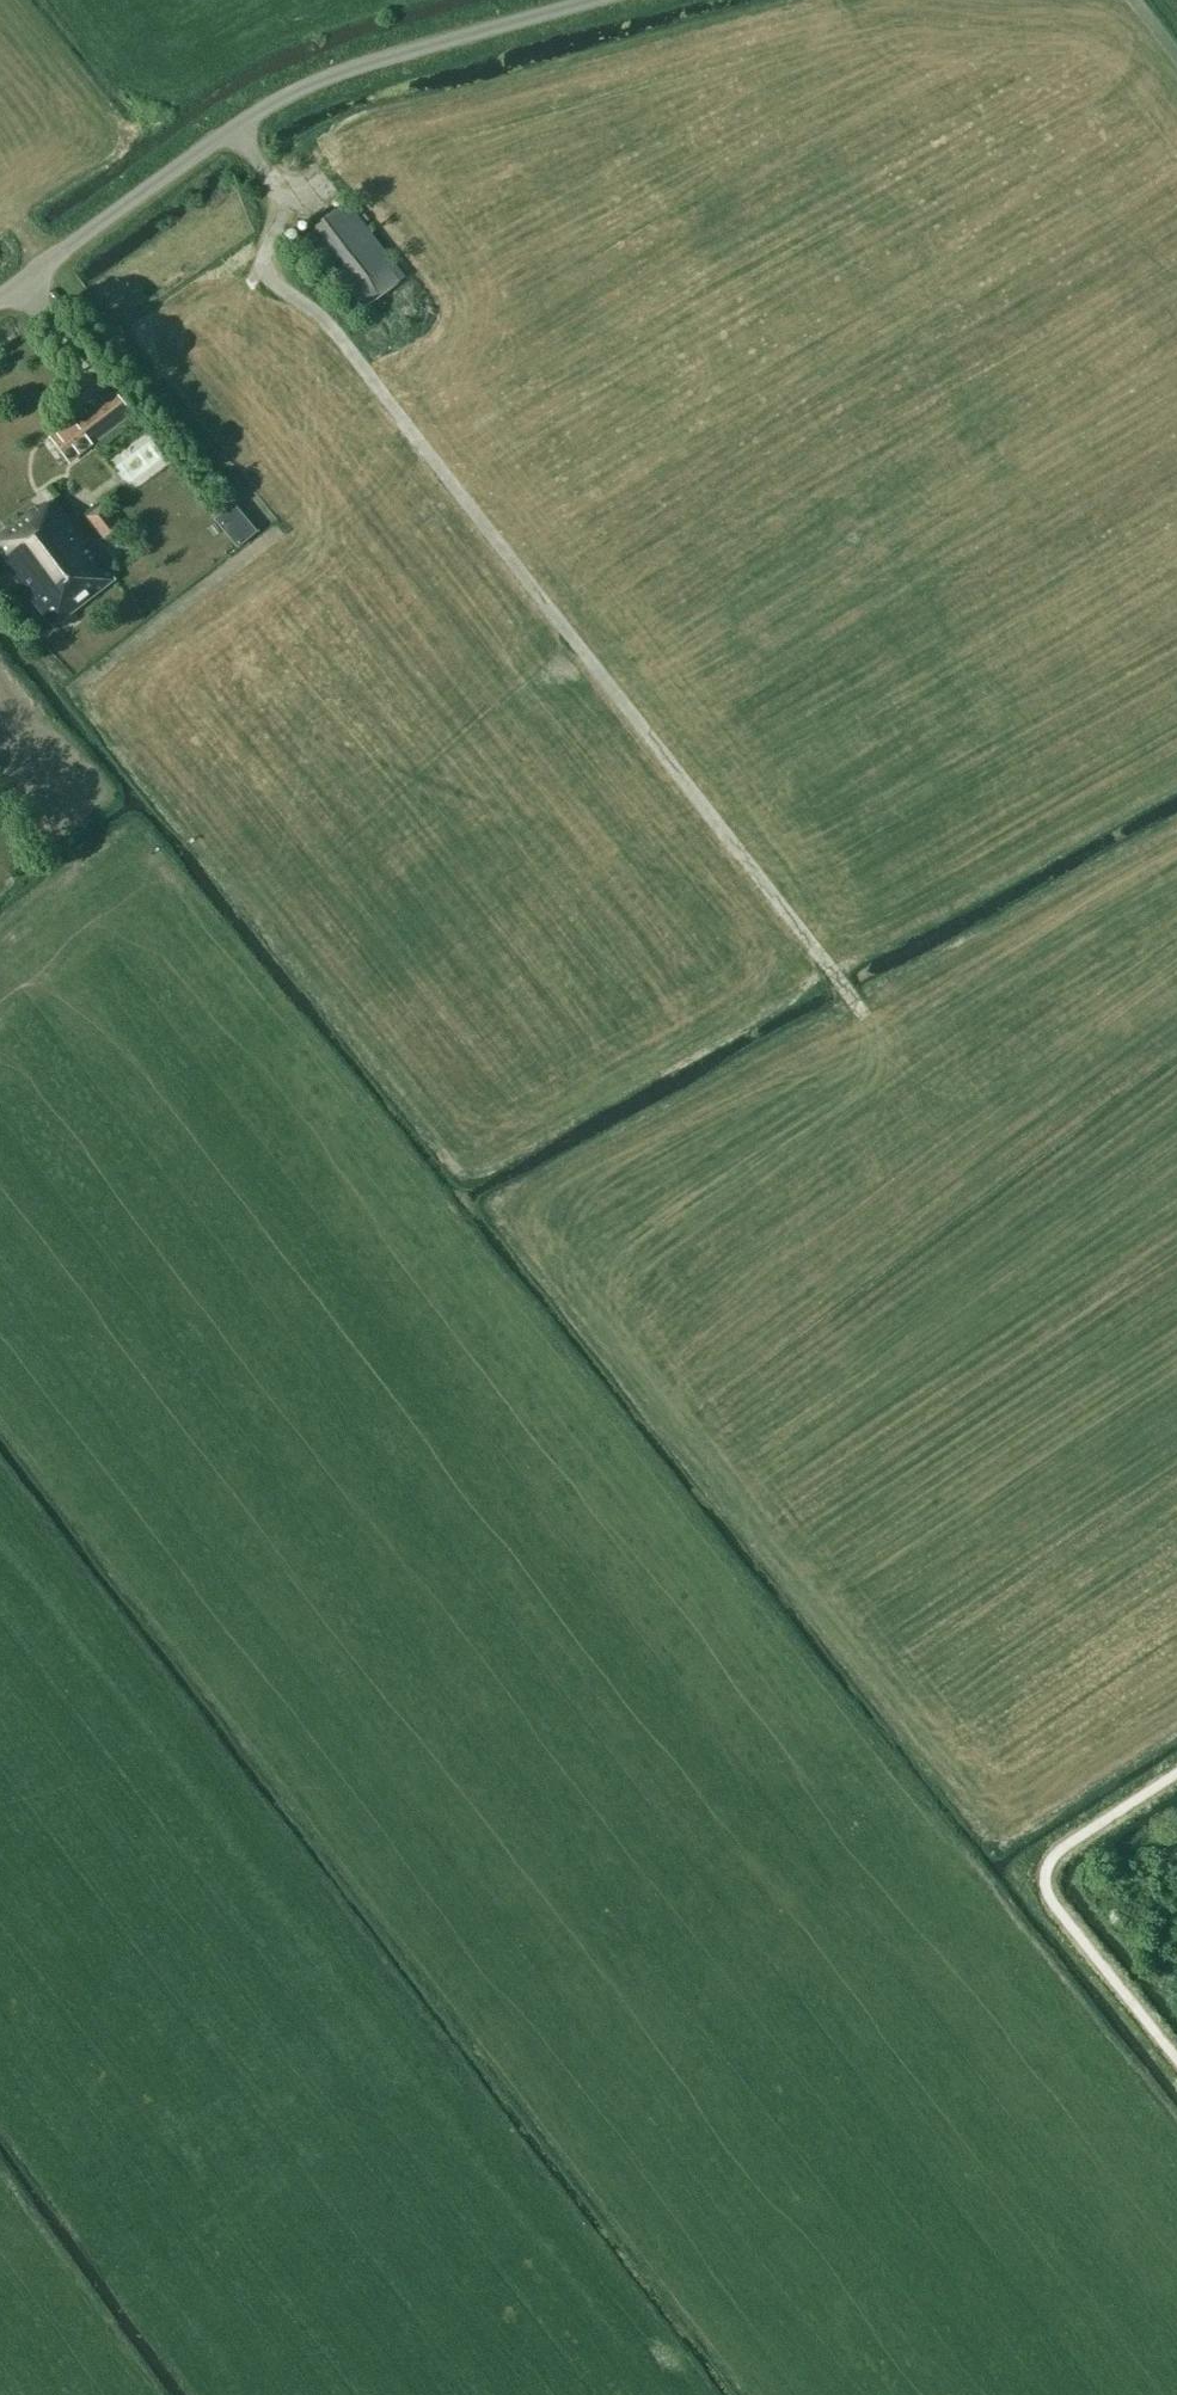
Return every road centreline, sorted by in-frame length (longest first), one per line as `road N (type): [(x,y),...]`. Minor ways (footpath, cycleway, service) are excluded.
road 1 (unclassified): [(0,295),(297,90),(590,0)]

